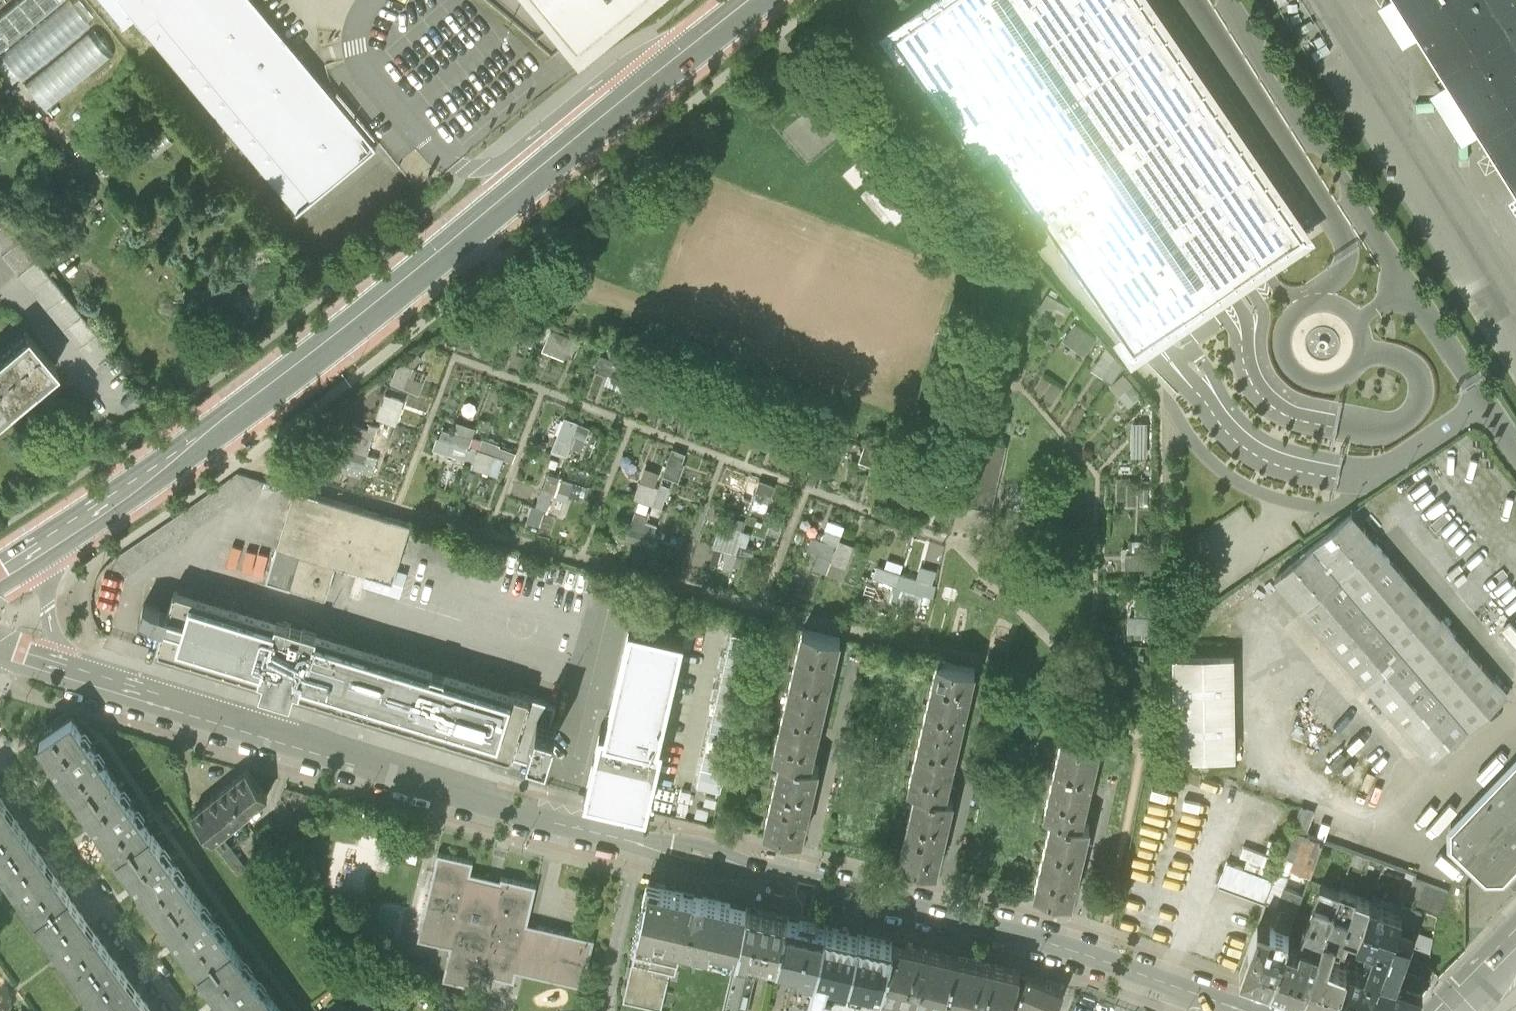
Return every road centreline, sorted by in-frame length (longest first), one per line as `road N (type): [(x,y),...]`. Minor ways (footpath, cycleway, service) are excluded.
road 1 (residential): [(66,671),(558,824),(1019,934),(1242,1010)]
road 2 (secondary): [(46,545),(320,350),(757,0)]
road 3 (residential): [(0,747),(189,1010)]
road 4 (residential): [(66,671),(50,628),(46,545)]

